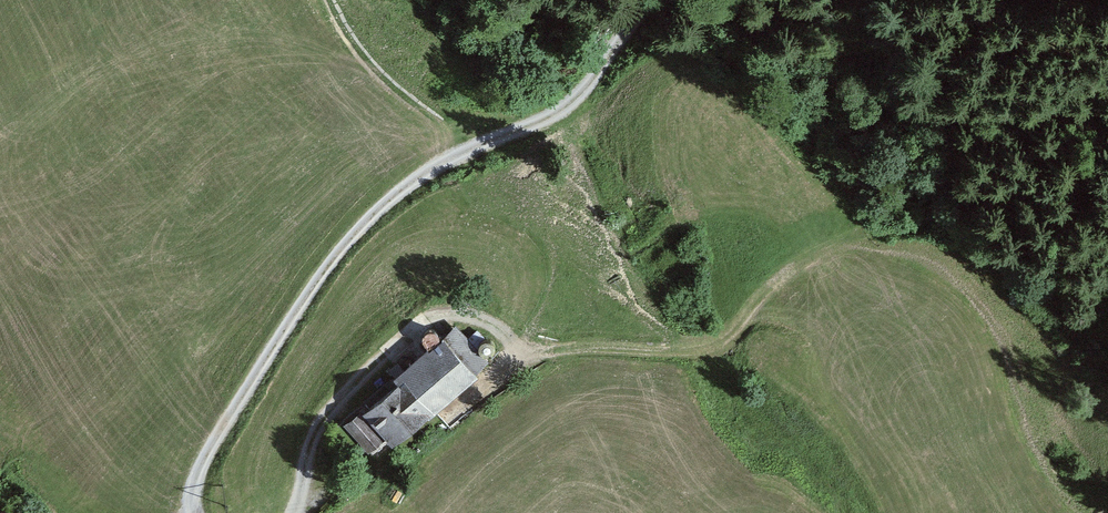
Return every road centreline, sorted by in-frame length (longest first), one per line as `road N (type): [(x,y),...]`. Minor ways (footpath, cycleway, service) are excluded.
road 1 (unclassified): [(653,0),(569,104),(417,181),(377,213),(309,296),(226,425),(196,475),(191,512)]
road 2 (track): [(895,222),(817,251),(731,339),(708,351),(503,359)]
road 3 (track): [(307,504),(312,446),(326,413),(402,342),(455,313),(495,328),(503,359)]

